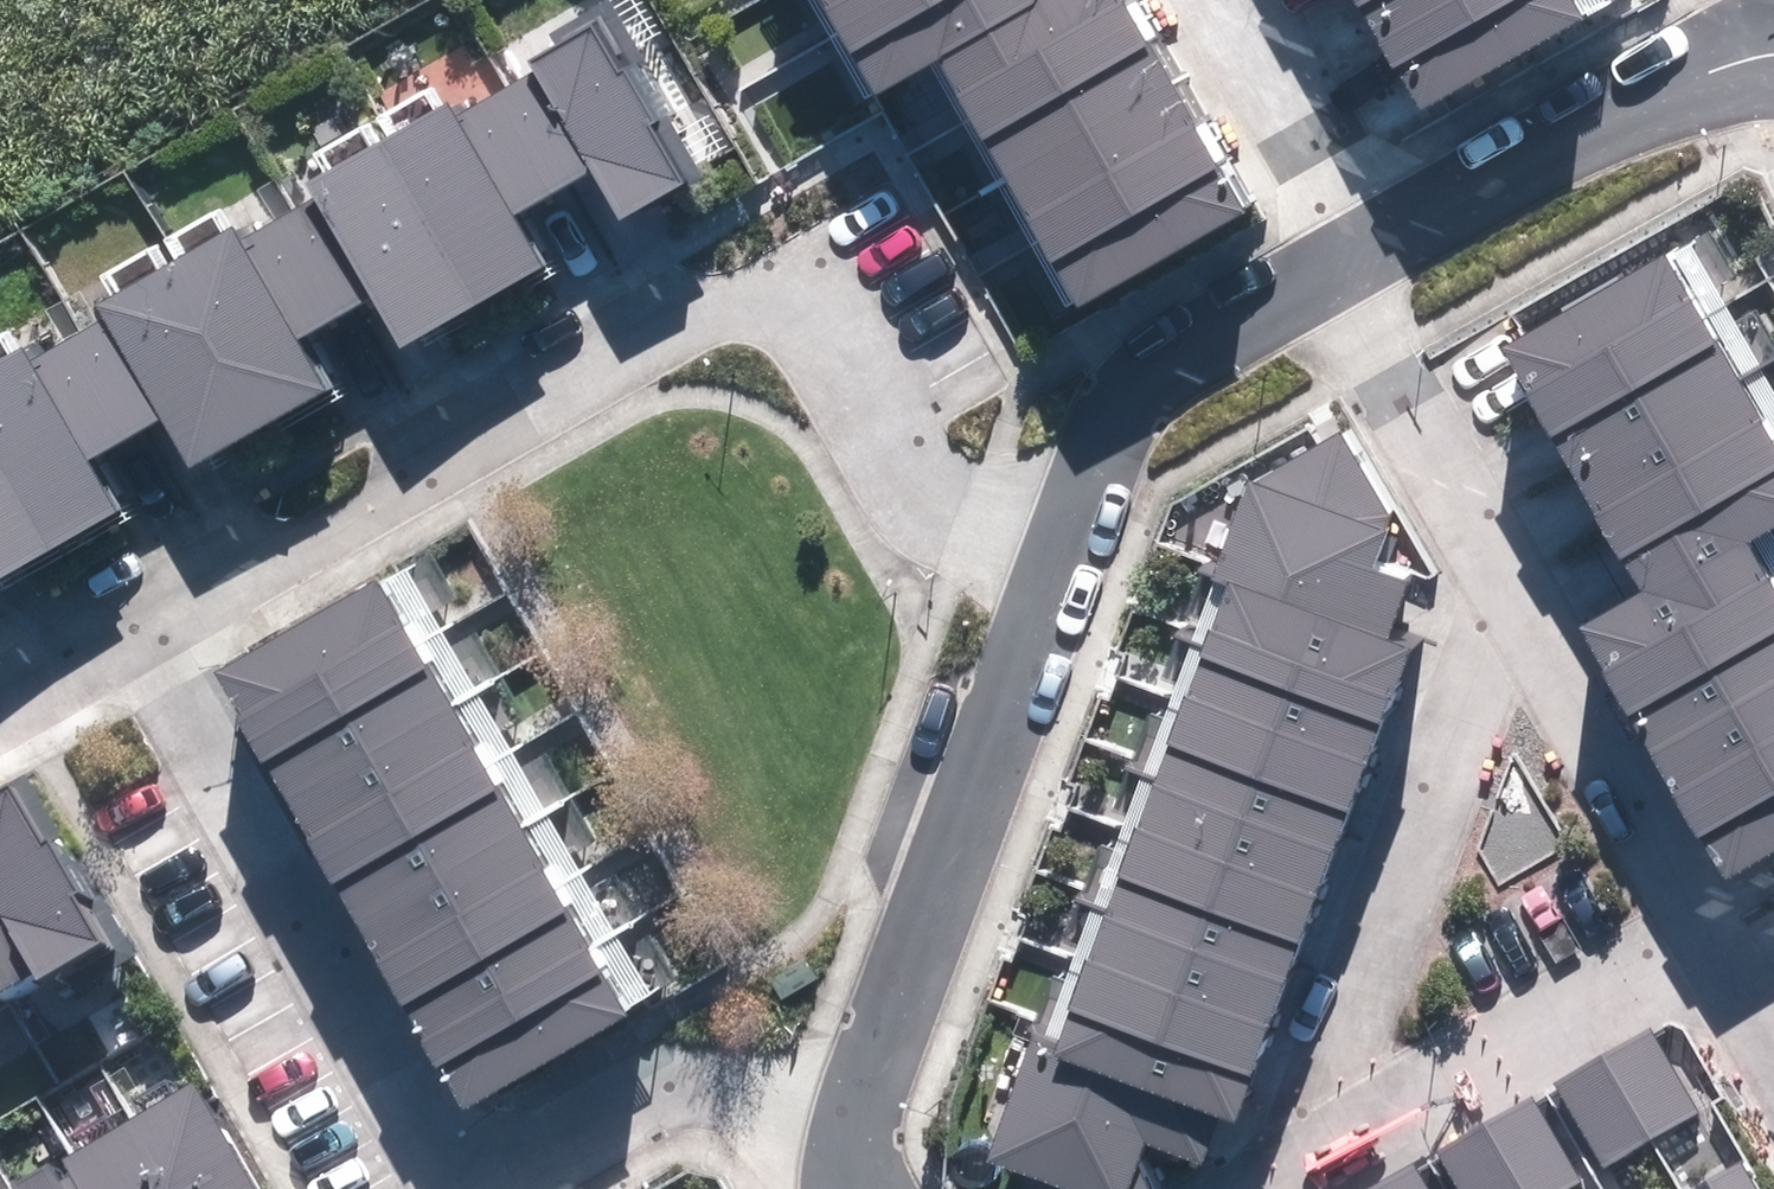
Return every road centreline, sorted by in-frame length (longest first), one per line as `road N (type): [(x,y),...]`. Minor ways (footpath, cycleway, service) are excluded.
road 1 (residential): [(1047,554),(946,504),(909,469),(811,316),(768,299),(714,308),(132,633)]
road 2 (residential): [(836,1135),(729,1091),(674,1087),(511,1163),(433,1139),(413,1121),(132,633)]
road 3 (residential): [(836,1135),(840,1087),(1047,554)]
road 4 (residential): [(1317,1173),(1525,604)]
road 5 (residential): [(1713,942),(1317,1173)]
road 6 (residential): [(1389,254),(1743,58),(1773,57)]
road 7 (residential): [(1047,554),(1077,463),(1127,402),(1343,278)]
road 8 (residential): [(1713,942),(1525,604)]
road 9 (residential): [(1525,604),(1343,278)]
road 10 (residential): [(1389,254),(1244,0)]
road 11 (residential): [(132,633),(0,712)]
road 12 (residential): [(1773,1051),(1713,942)]

